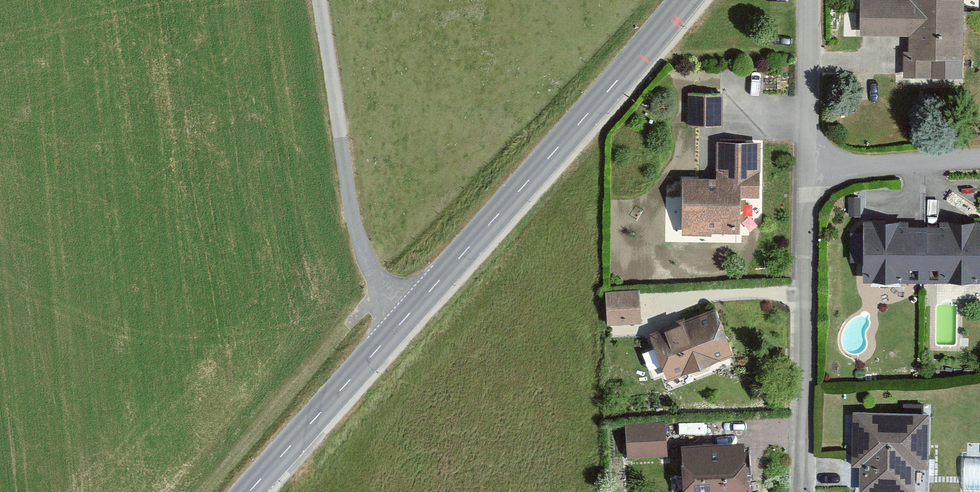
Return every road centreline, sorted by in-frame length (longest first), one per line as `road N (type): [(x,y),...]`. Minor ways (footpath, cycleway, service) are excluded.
road 1 (secondary): [(249,491),(685,0)]
road 2 (track): [(319,0),(378,352)]
road 3 (residential): [(806,175),(798,491)]
road 4 (residential): [(807,0),(806,175)]
road 5 (residential): [(979,163),(806,175)]

